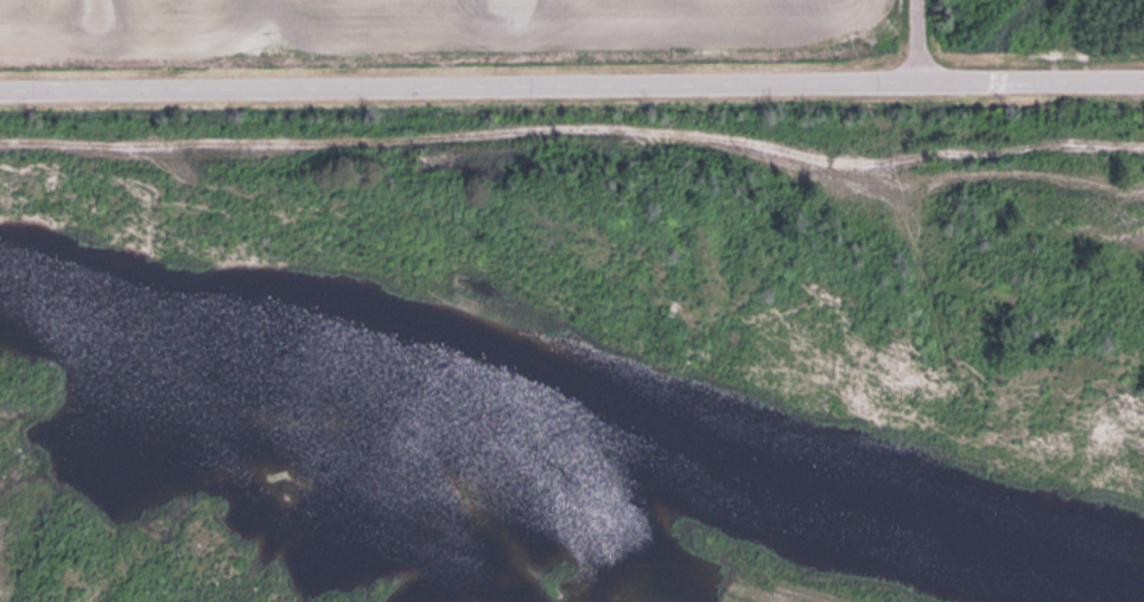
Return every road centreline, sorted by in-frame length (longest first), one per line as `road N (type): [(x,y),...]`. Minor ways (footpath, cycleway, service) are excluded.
road 1 (track): [(0,143),(612,132),(1143,184)]
road 2 (residential): [(0,87),(1143,81)]

